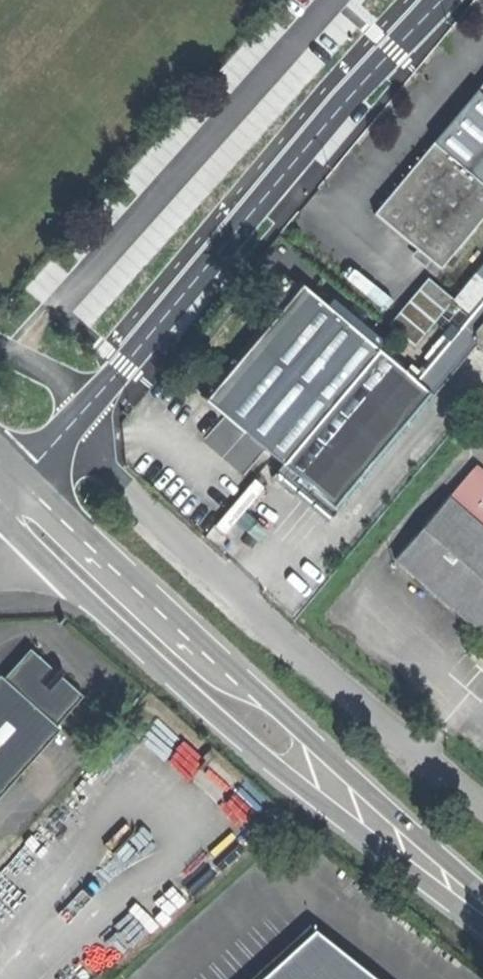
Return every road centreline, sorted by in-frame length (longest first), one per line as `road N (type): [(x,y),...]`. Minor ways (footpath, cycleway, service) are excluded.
road 1 (secondary): [(15,488),(218,681),(482,909)]
road 2 (unclassified): [(482,808),(359,713),(61,435)]
road 3 (residential): [(450,0),(81,413)]

